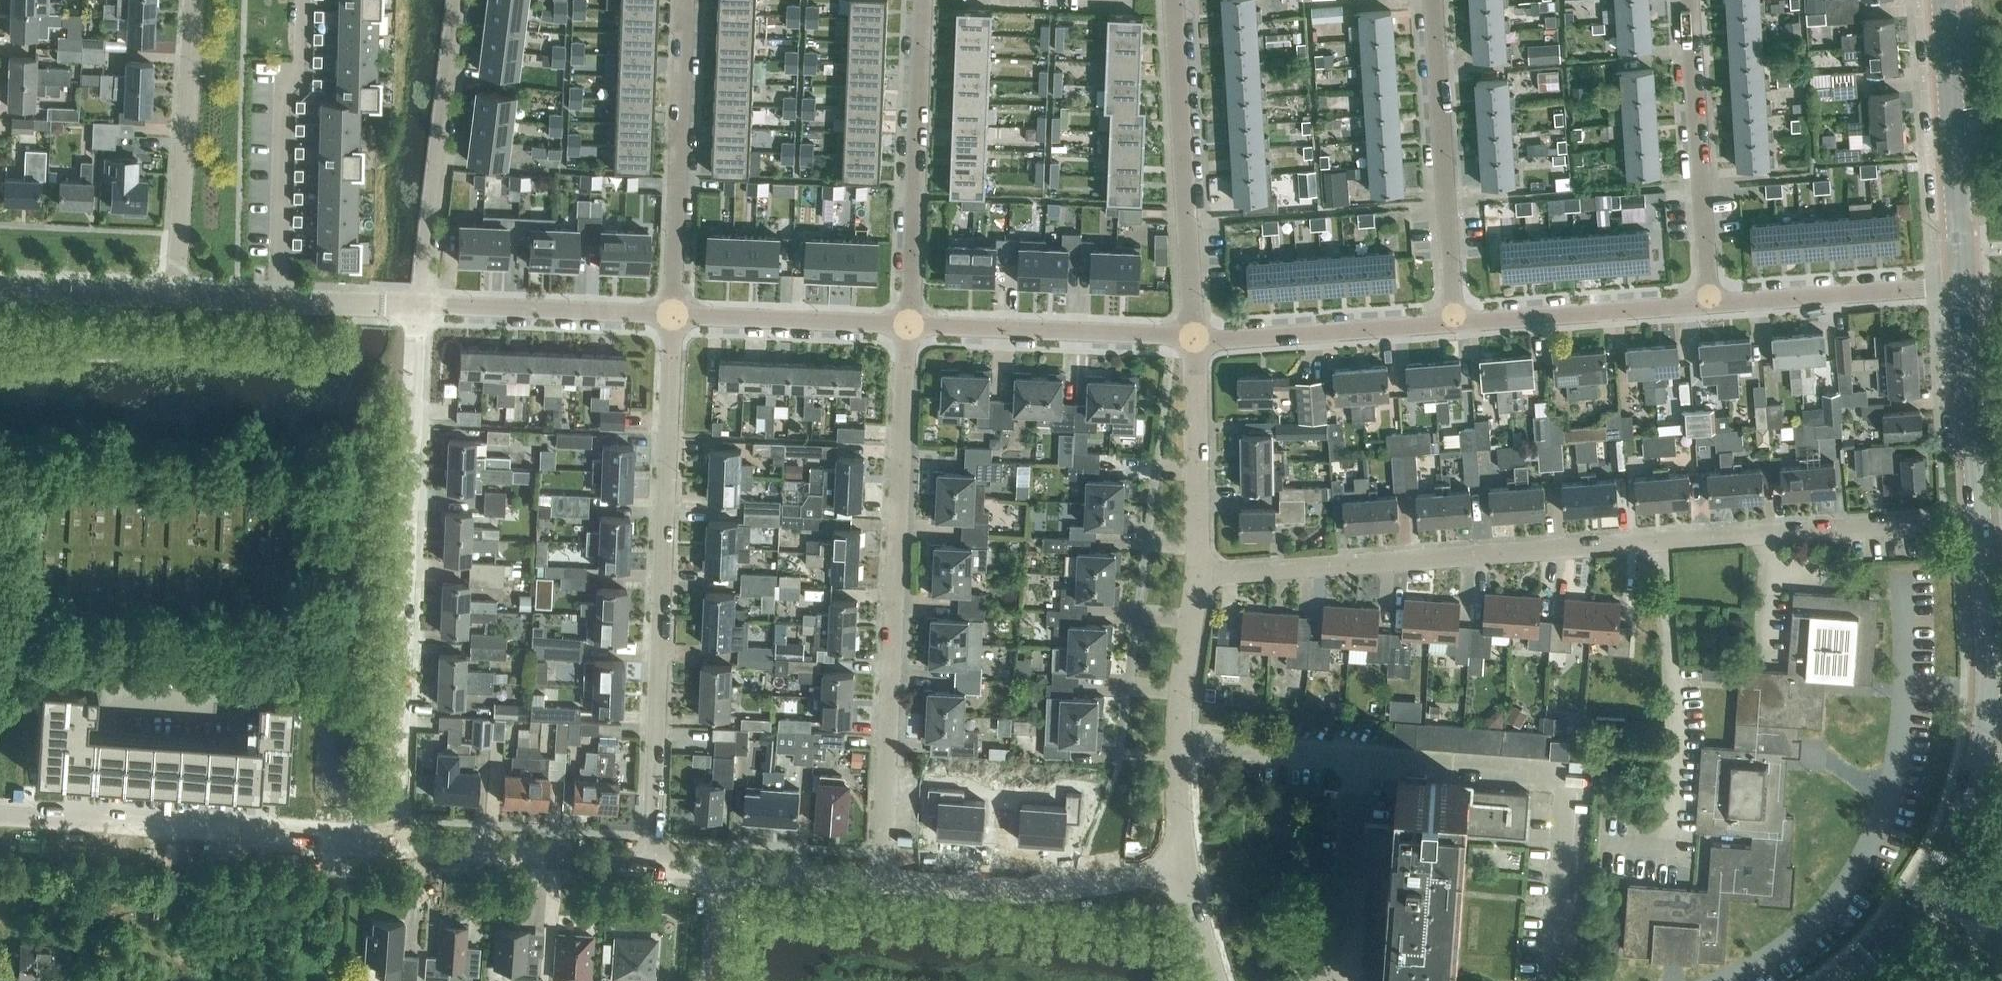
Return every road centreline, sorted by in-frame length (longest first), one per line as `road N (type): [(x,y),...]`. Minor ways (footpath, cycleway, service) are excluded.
road 1 (residential): [(1201,574),(1980,518)]
road 2 (residential): [(877,883),(909,327)]
road 3 (residential): [(655,859),(677,321)]
road 4 (residential): [(396,842),(421,309)]
road 5 (tertiary): [(1902,926),(1940,871),(1978,763),(1989,689),(1980,518)]
road 6 (residential): [(396,842),(0,816)]
road 7 (residential): [(1196,335),(1178,0)]
road 8 (residential): [(909,327),(922,0)]
road 9 (residential): [(1460,322),(1436,0)]
road 10 (residential): [(677,321),(691,0)]
road 11 (residential): [(421,309),(456,0)]
road 12 (residential): [(1187,865),(877,883)]
road 13 (residential): [(279,301),(284,104),(302,52),(305,0)]
road 14 (residential): [(1710,301),(1690,0)]
road 15 (residential): [(176,295),(196,0)]
road 16 (residential): [(1187,865),(1181,744),(1201,574)]
road 17 (residential): [(1196,335),(909,327)]
road 18 (tertiary): [(1966,282),(1946,0)]
road 19 (residential): [(1460,322),(1196,335)]
road 20 (residential): [(655,859),(396,842)]
road 21 (residential): [(1966,282),(1710,301)]
road 22 (residential): [(677,321),(421,309)]
road 23 (residential): [(1710,301),(1460,322)]
road 24 (residential): [(1201,574),(1196,335)]
road 25 (tertiary): [(1980,518),(1966,282)]
road 26 (residential): [(909,327),(677,321)]
road 27 (residential): [(176,295),(0,287)]
road 28 (residential): [(877,883),(725,870)]
road 29 (residential): [(421,309),(279,301)]

